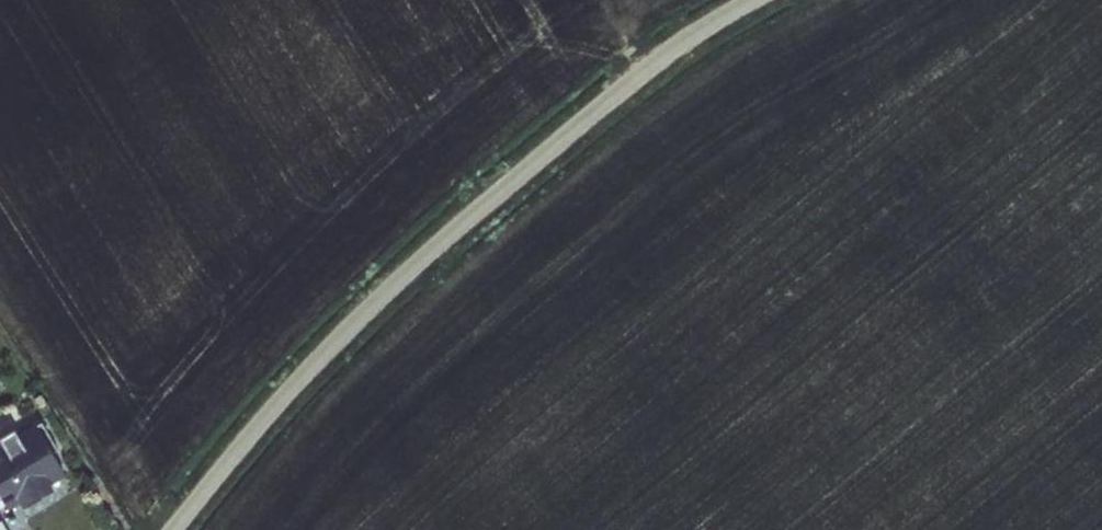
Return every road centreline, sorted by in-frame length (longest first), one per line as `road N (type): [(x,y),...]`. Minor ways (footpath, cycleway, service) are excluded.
road 1 (unclassified): [(173,529),(292,386),(408,272),(643,73),(754,0)]

